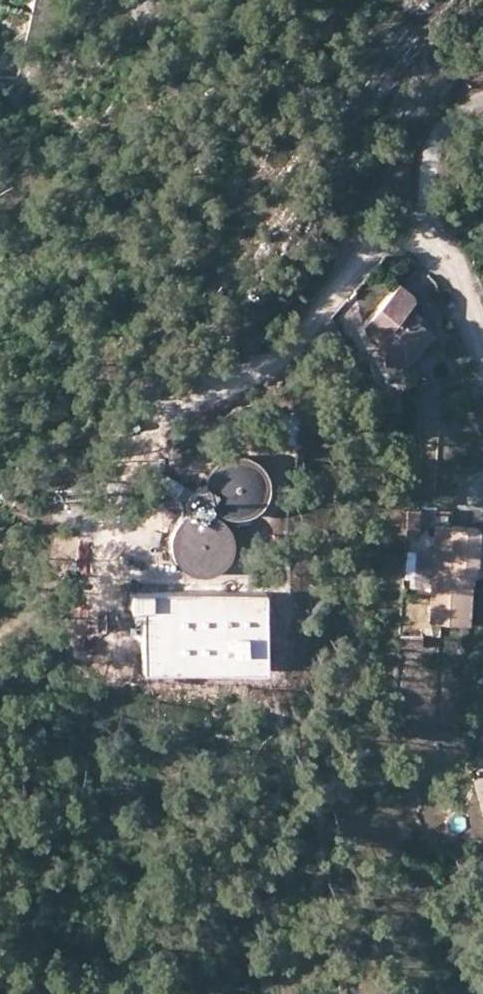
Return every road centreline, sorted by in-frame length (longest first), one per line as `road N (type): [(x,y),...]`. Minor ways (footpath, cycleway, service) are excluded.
road 1 (residential): [(482,343),(451,259),(431,240),(408,234),(379,244),(317,332),(283,364),(145,426),(119,481),(112,515),(118,537),(163,590),(232,580)]

